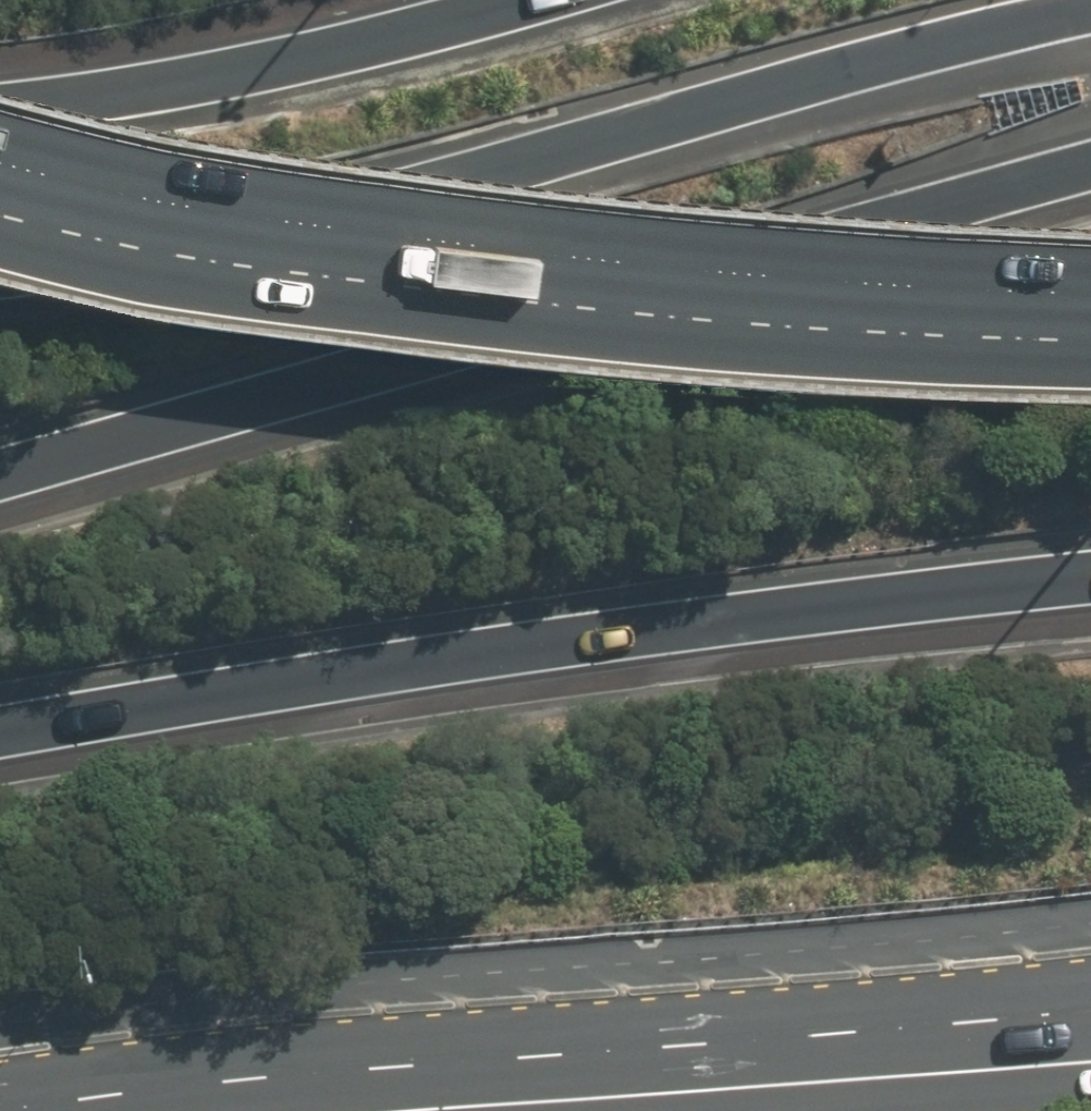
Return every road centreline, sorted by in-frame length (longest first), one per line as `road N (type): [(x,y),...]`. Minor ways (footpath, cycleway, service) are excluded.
road 1 (motorway): [(1090,158),(0,474)]
road 2 (motorway): [(1090,3),(460,171),(0,274)]
road 3 (motorway): [(1090,572),(638,627),(0,732)]
road 4 (motorway): [(1090,280),(482,225),(151,178),(0,139)]
road 5 (primary): [(283,1110),(1090,1030)]
road 6 (motorway): [(0,99),(314,55),(519,0)]

